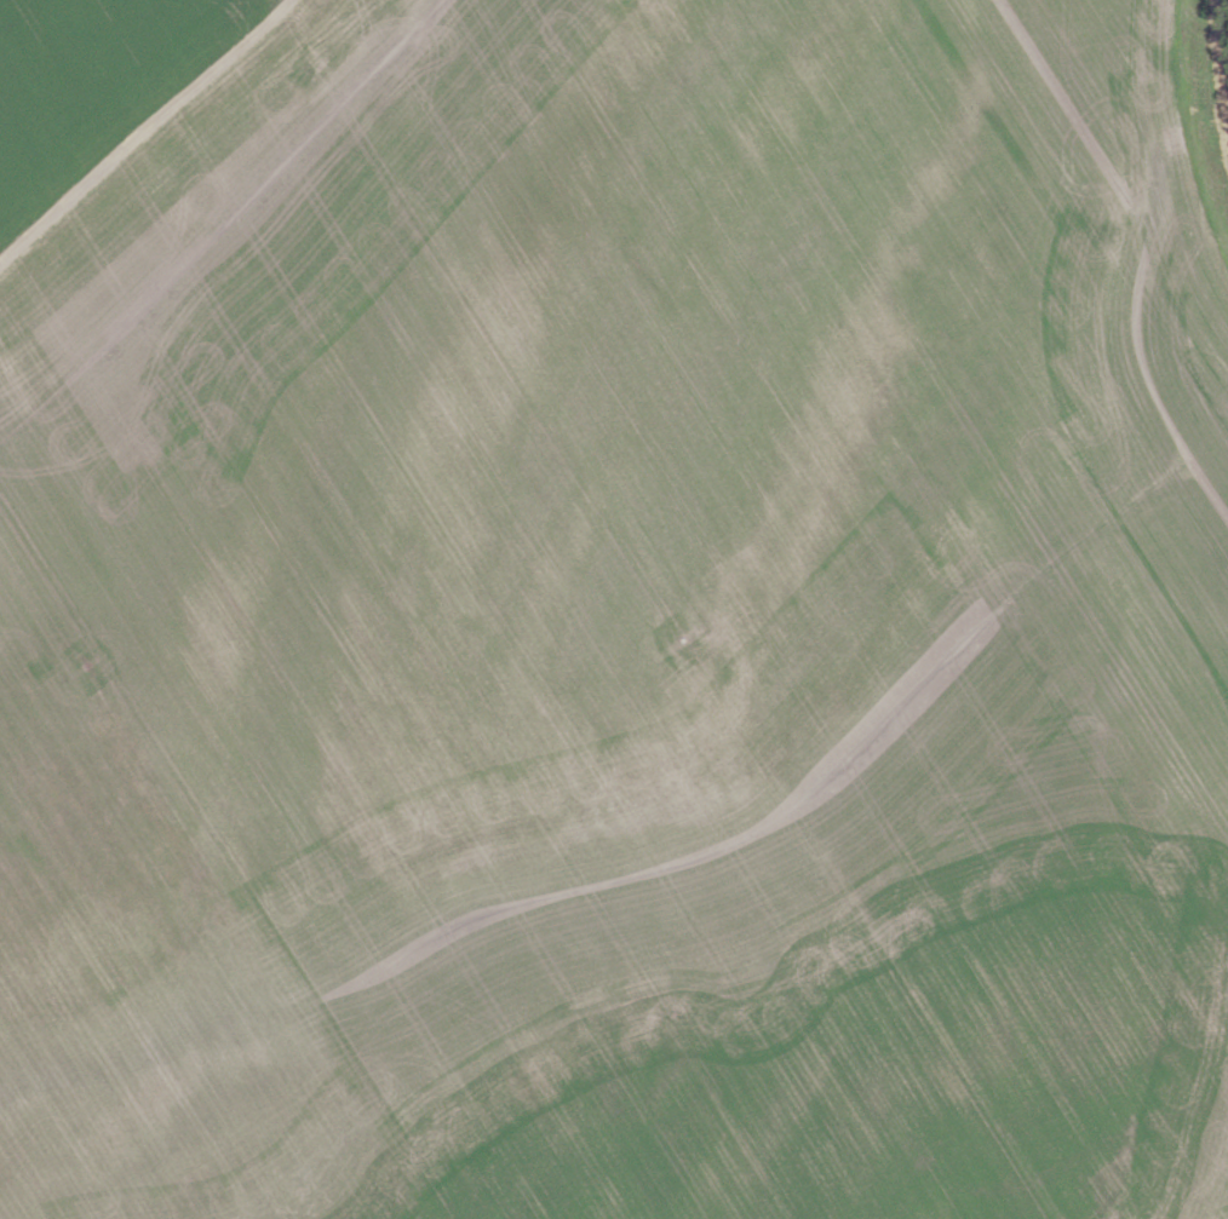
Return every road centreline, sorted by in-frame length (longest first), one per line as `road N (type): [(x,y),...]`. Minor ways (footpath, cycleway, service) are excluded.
road 1 (track): [(0,261),(289,0)]

